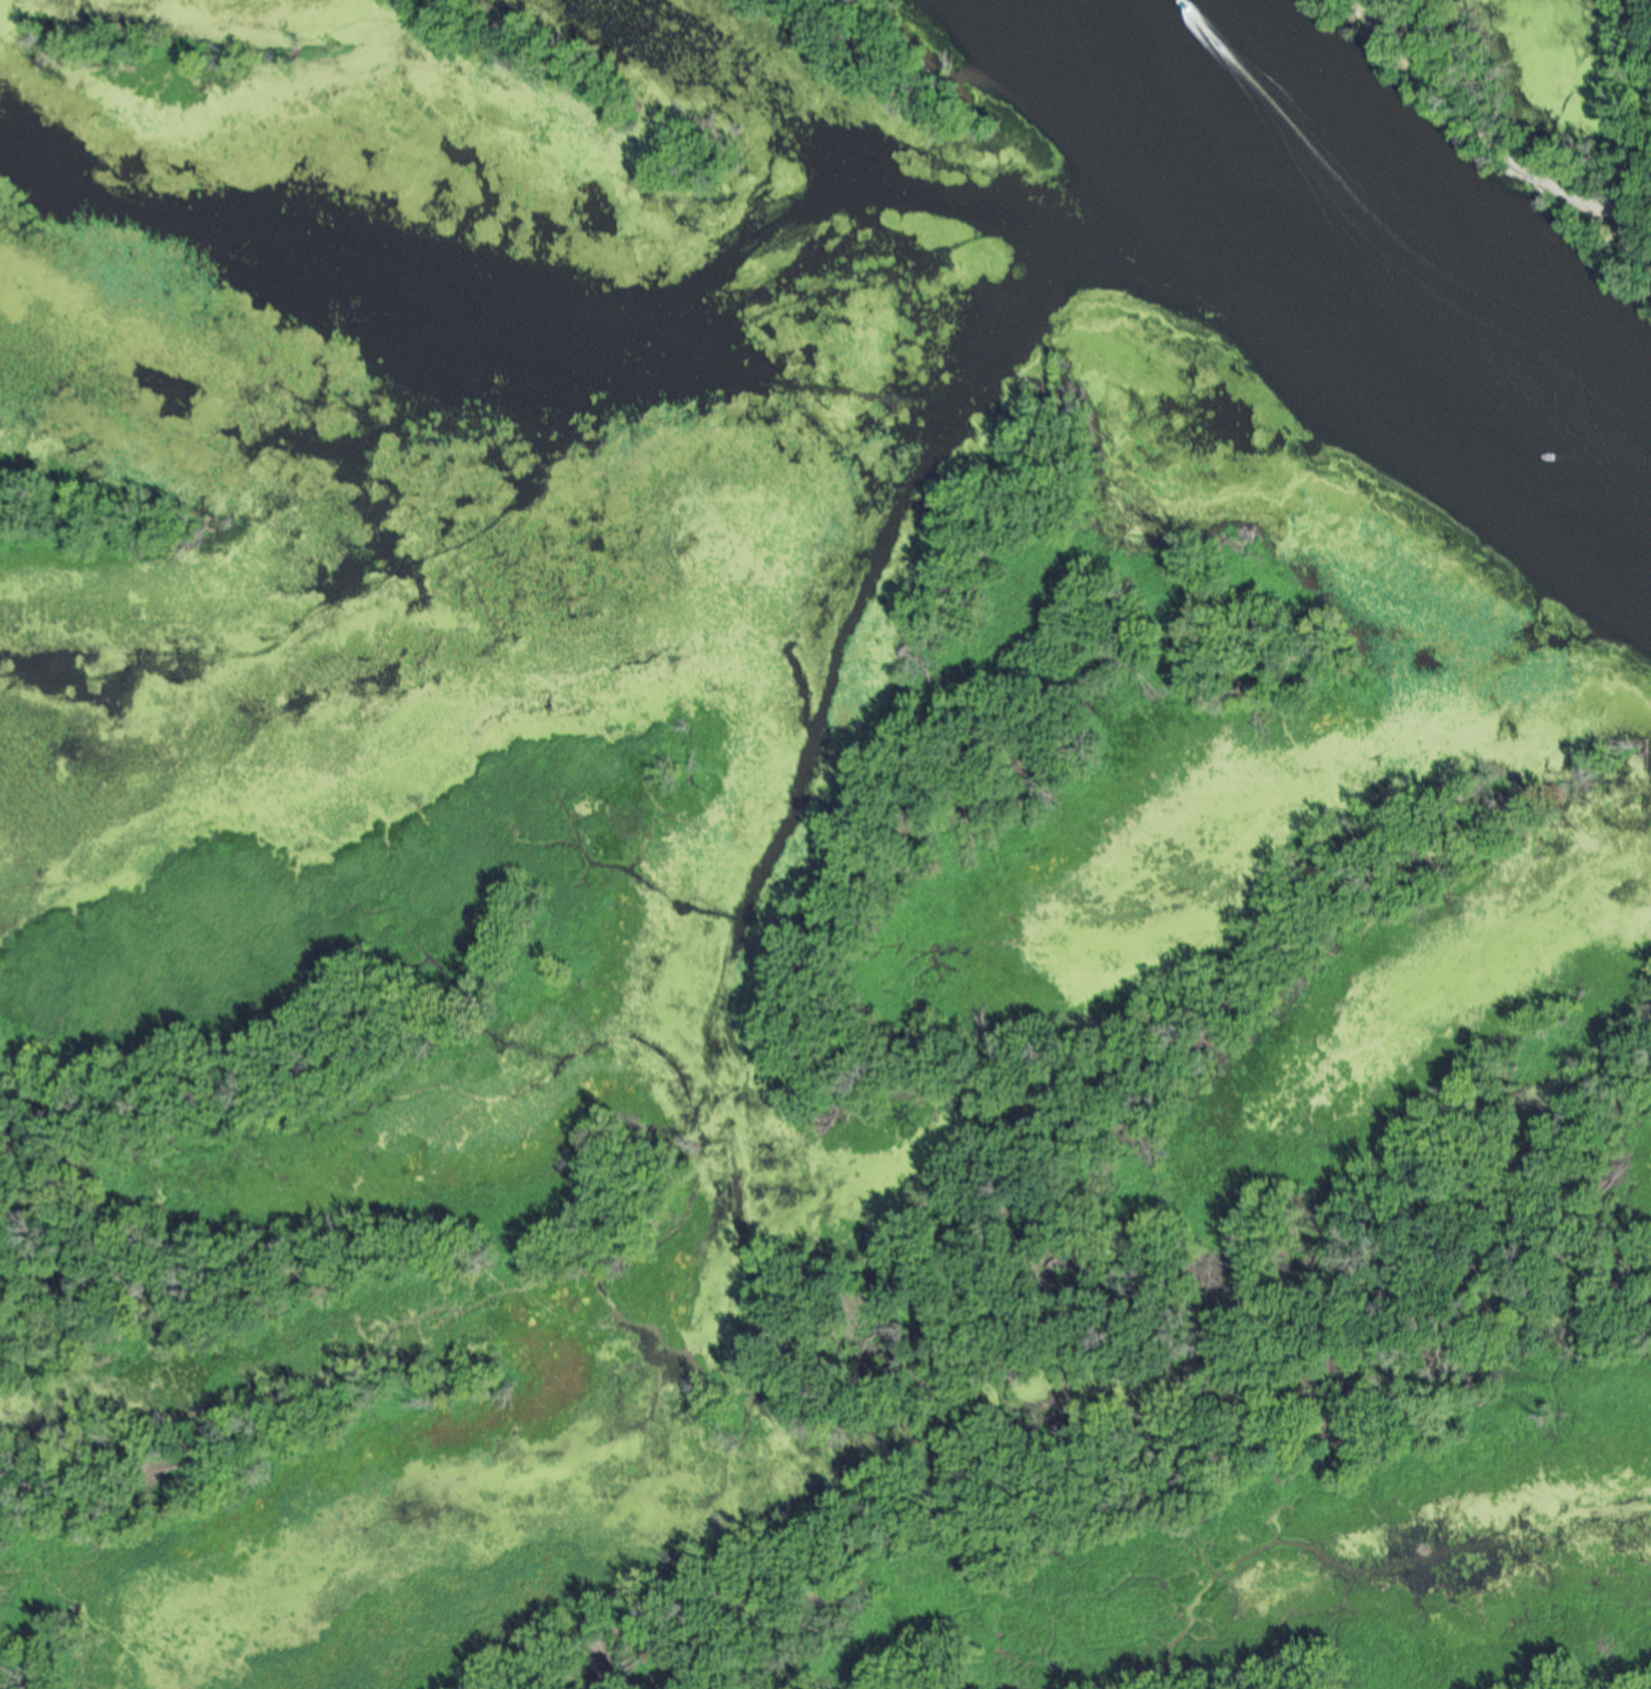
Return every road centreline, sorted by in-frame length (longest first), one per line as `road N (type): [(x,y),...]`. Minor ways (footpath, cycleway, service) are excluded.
road 1 (residential): [(1390,0),(1498,147),(1551,184),(1626,208),(1650,180)]

